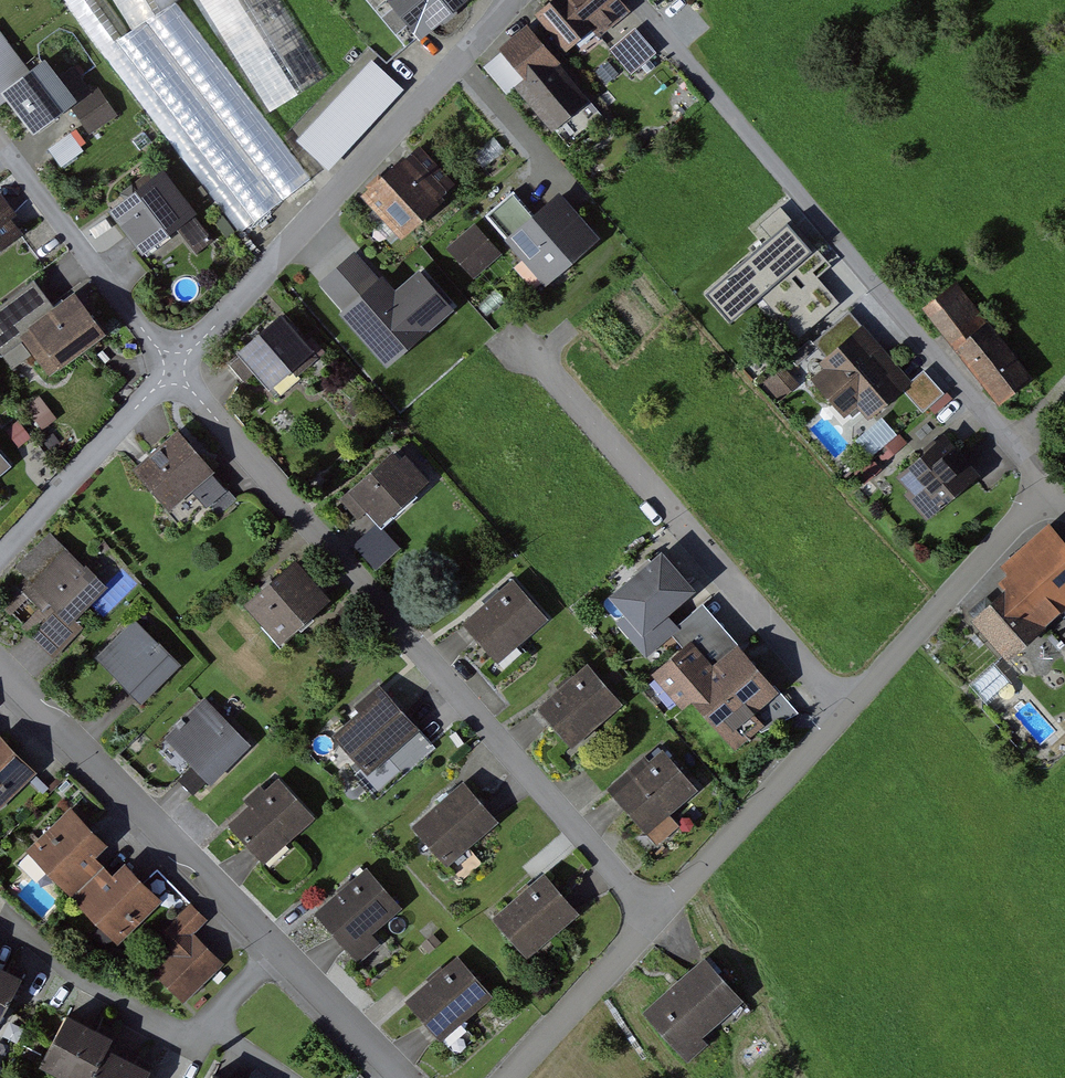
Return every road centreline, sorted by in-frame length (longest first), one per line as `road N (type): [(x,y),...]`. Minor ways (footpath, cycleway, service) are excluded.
road 1 (residential): [(173,368),(652,927)]
road 2 (residential): [(635,0),(1048,491)]
road 3 (residential): [(173,368),(511,0)]
road 4 (residential): [(854,705),(529,355)]
road 5 (residential): [(280,951),(0,669)]
road 6 (residential): [(652,927),(854,705)]
road 7 (residential): [(854,705),(1048,491)]
road 8 (residential): [(0,142),(173,368)]
road 9 (residential): [(0,552),(173,368)]
road 10 (residential): [(0,910),(76,976),(202,1036)]
road 11 (residential): [(509,1077),(652,927)]
road 12 (residential): [(395,1077),(280,951)]

